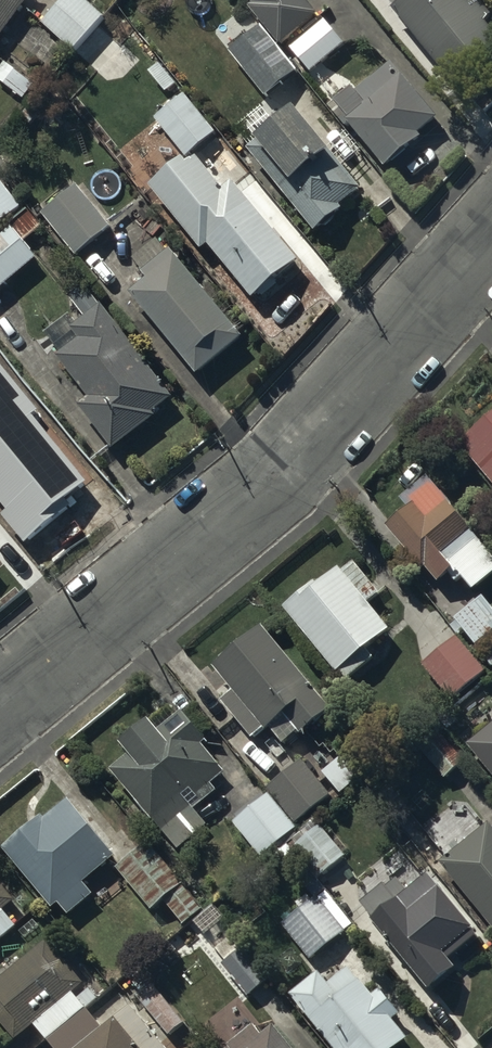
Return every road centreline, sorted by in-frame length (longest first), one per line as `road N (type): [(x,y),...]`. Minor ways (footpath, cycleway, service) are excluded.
road 1 (residential): [(491,242),(288,467),(0,708)]

